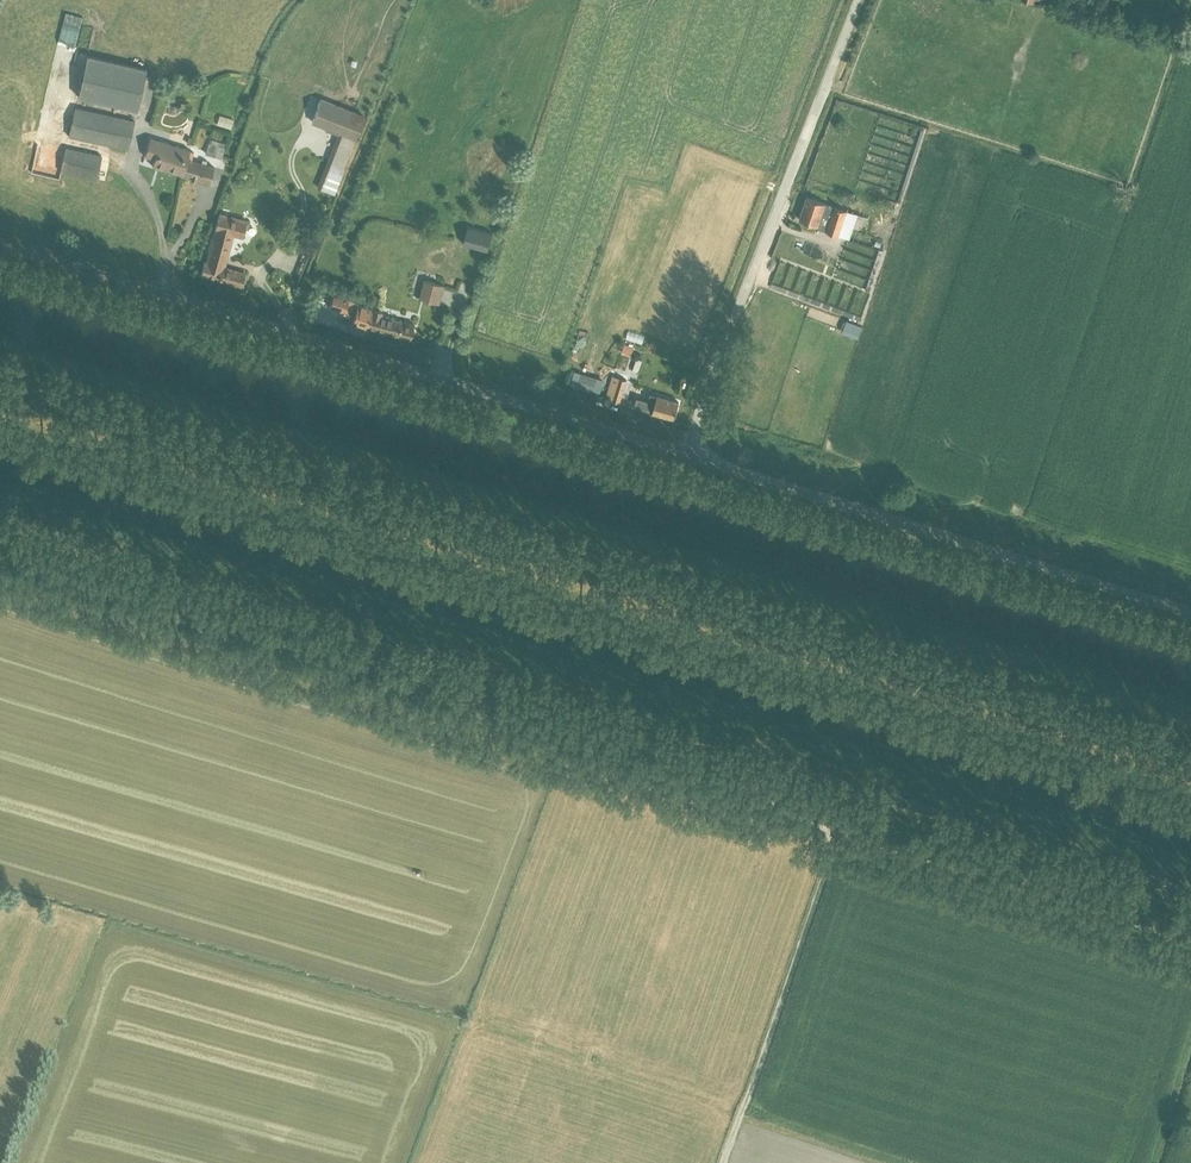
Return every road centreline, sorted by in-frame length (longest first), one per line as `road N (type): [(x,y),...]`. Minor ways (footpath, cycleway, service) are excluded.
road 1 (unclassified): [(0,237),(702,454)]
road 2 (unclassified): [(702,454),(1190,605)]
road 3 (residential): [(859,0),(712,377),(699,425),(702,454)]
road 4 (track): [(724,1162),(833,851),(829,830),(786,809),(769,791),(771,759)]

